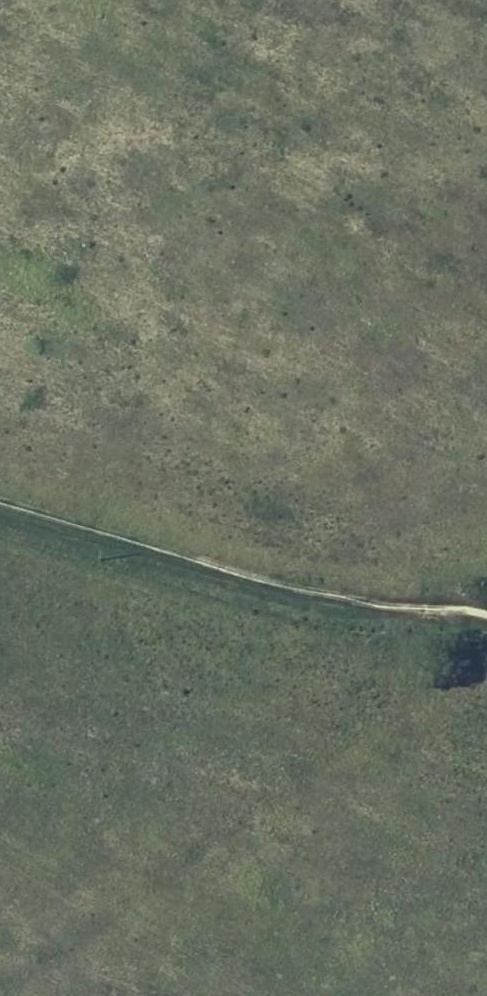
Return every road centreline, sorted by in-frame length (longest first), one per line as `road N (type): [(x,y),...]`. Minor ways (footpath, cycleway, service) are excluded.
road 1 (track): [(486,618),(301,610),(0,512)]

